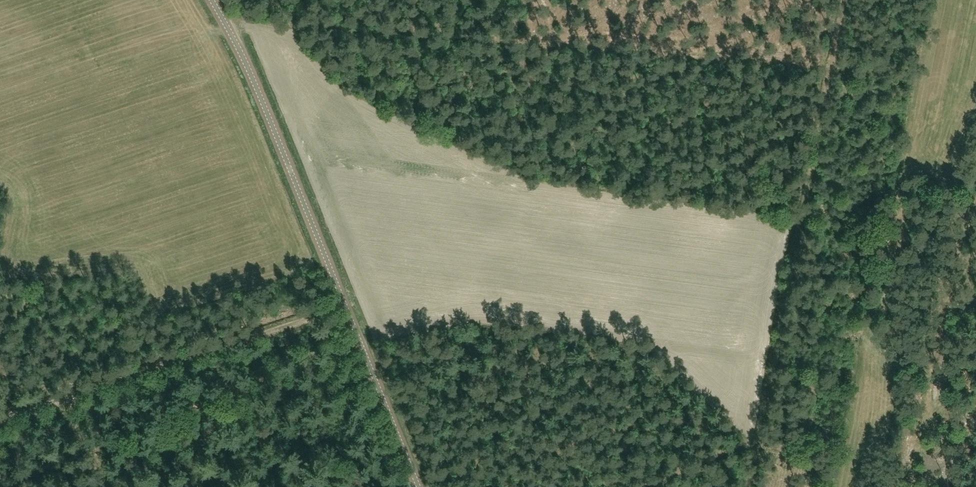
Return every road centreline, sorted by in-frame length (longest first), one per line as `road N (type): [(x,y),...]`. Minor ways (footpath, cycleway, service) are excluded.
road 1 (tertiary): [(421,486),(267,110),(212,0)]
road 2 (track): [(345,300),(0,418)]
road 3 (track): [(639,486),(758,438)]

